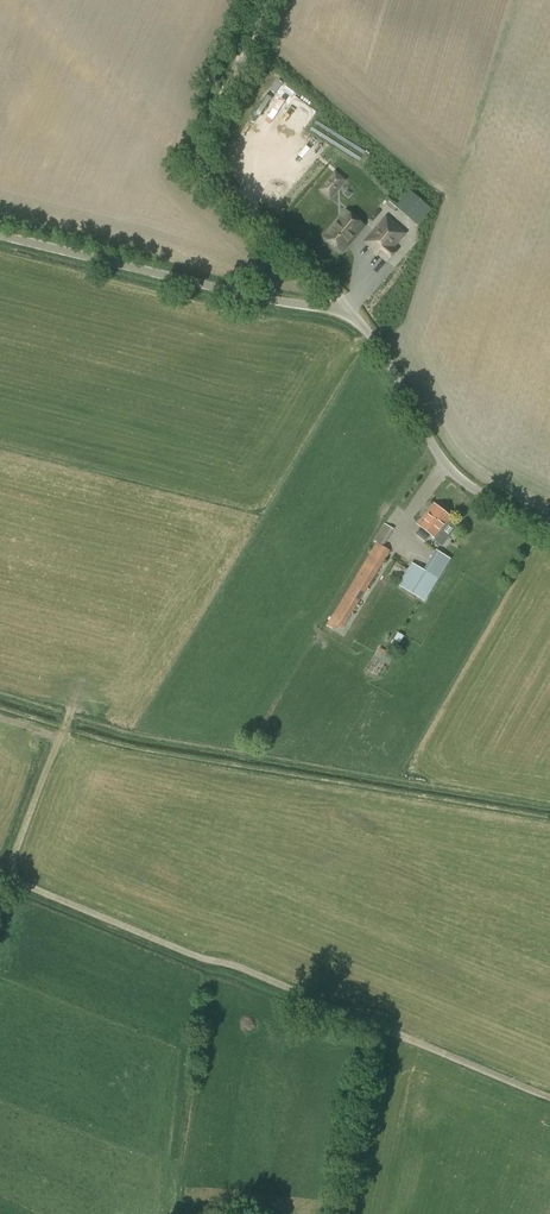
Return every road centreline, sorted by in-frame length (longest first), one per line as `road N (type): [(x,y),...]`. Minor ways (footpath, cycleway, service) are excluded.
road 1 (unclassified): [(549,528),(457,476),(366,328),(344,311),(0,233)]
road 2 (track): [(268,0),(194,160),(339,295),(344,311)]

